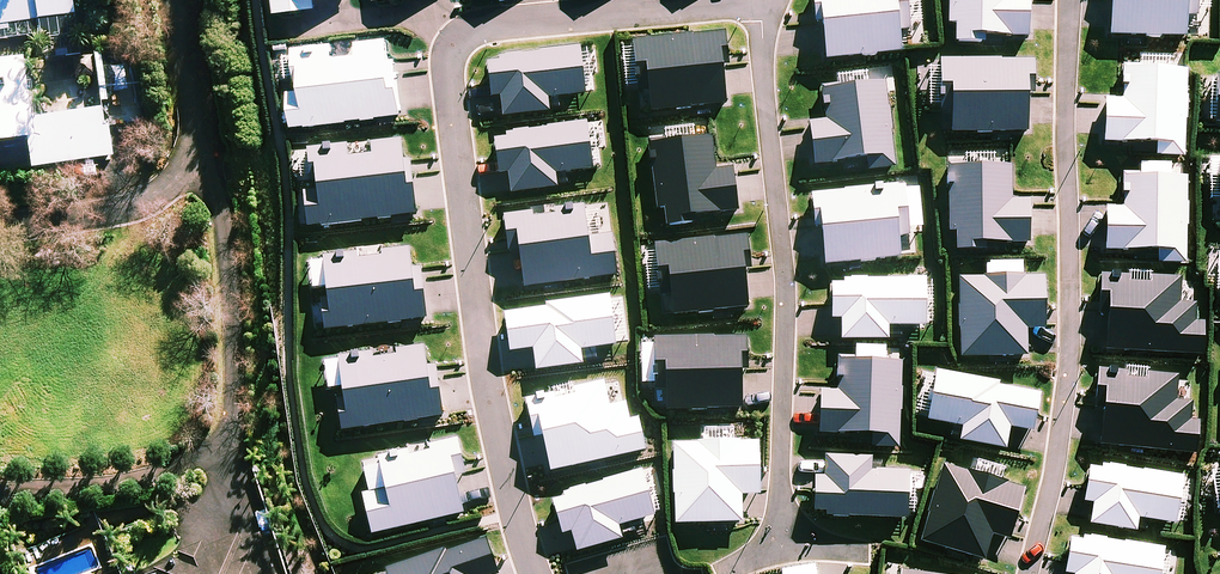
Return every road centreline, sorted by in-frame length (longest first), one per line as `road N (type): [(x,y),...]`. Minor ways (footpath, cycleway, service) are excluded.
road 1 (residential): [(535,573),(488,400),(449,100),(456,53),(480,27),(514,20),(756,0)]
road 2 (residential): [(1070,0),(1071,383),(1030,573)]
road 3 (residential): [(781,547),(785,274),(763,63),(767,0)]
road 4 (residential): [(0,229),(120,212),(188,172),(198,130),(180,0)]

